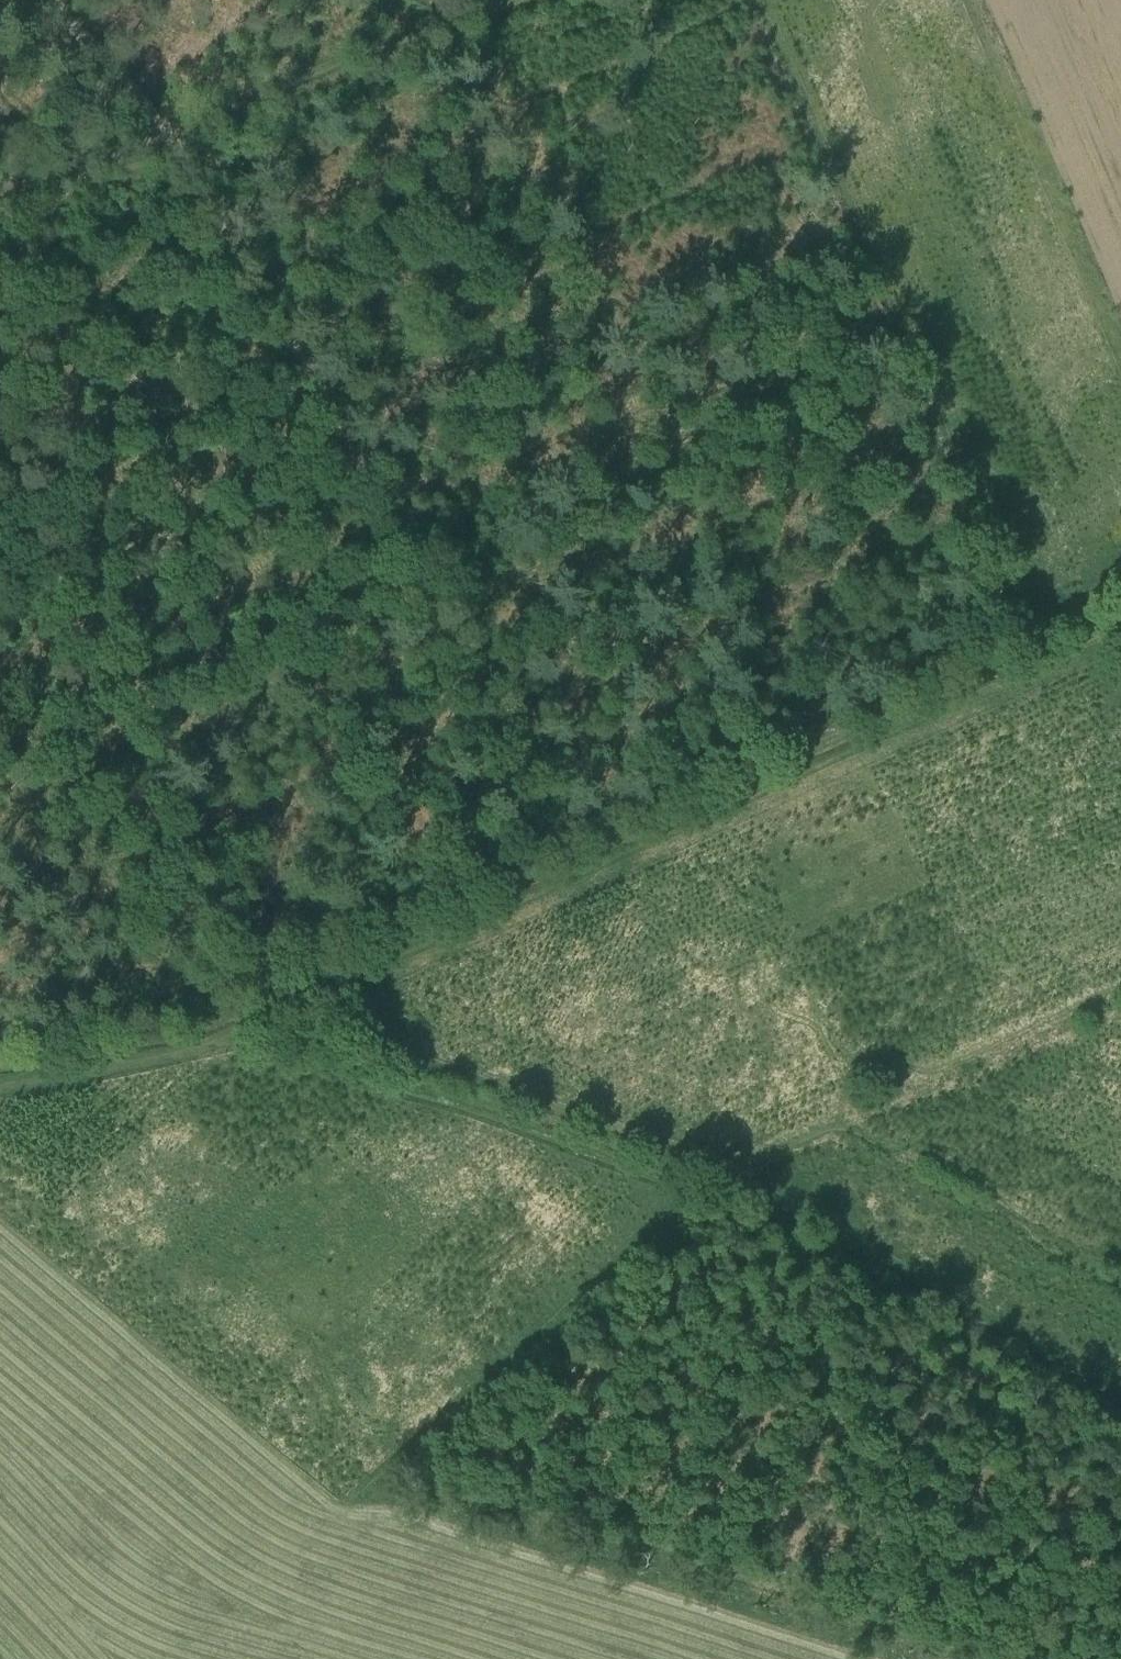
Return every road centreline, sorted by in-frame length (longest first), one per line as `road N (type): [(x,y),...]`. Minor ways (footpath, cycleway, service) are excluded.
road 1 (track): [(188,1018),(985,662),(1030,666),(1120,624)]
road 2 (track): [(39,0),(139,143),(584,837)]
road 3 (track): [(0,1051),(188,1018)]

